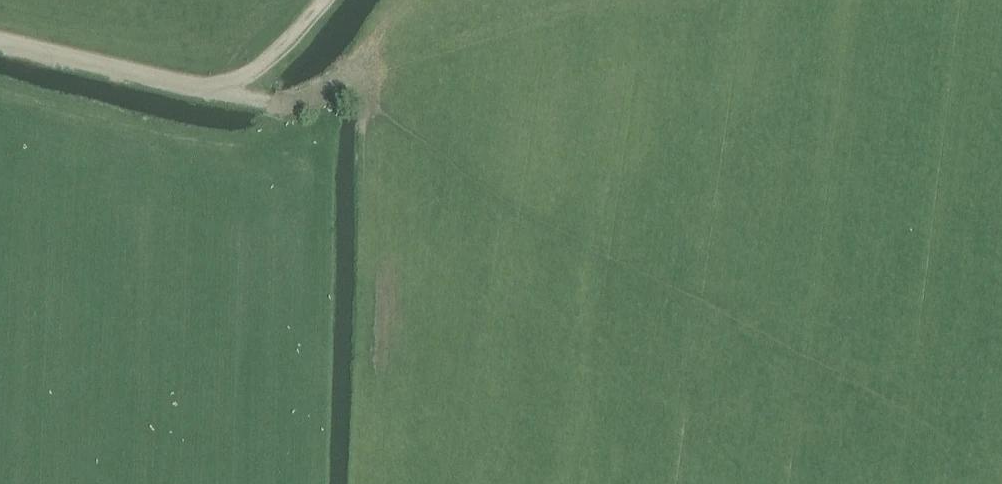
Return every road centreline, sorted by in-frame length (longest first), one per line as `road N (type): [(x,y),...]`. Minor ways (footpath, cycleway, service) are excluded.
road 1 (track): [(325,0),(258,66),(220,86),(279,103),(333,88),(376,43)]
road 2 (track): [(220,86),(0,39)]

